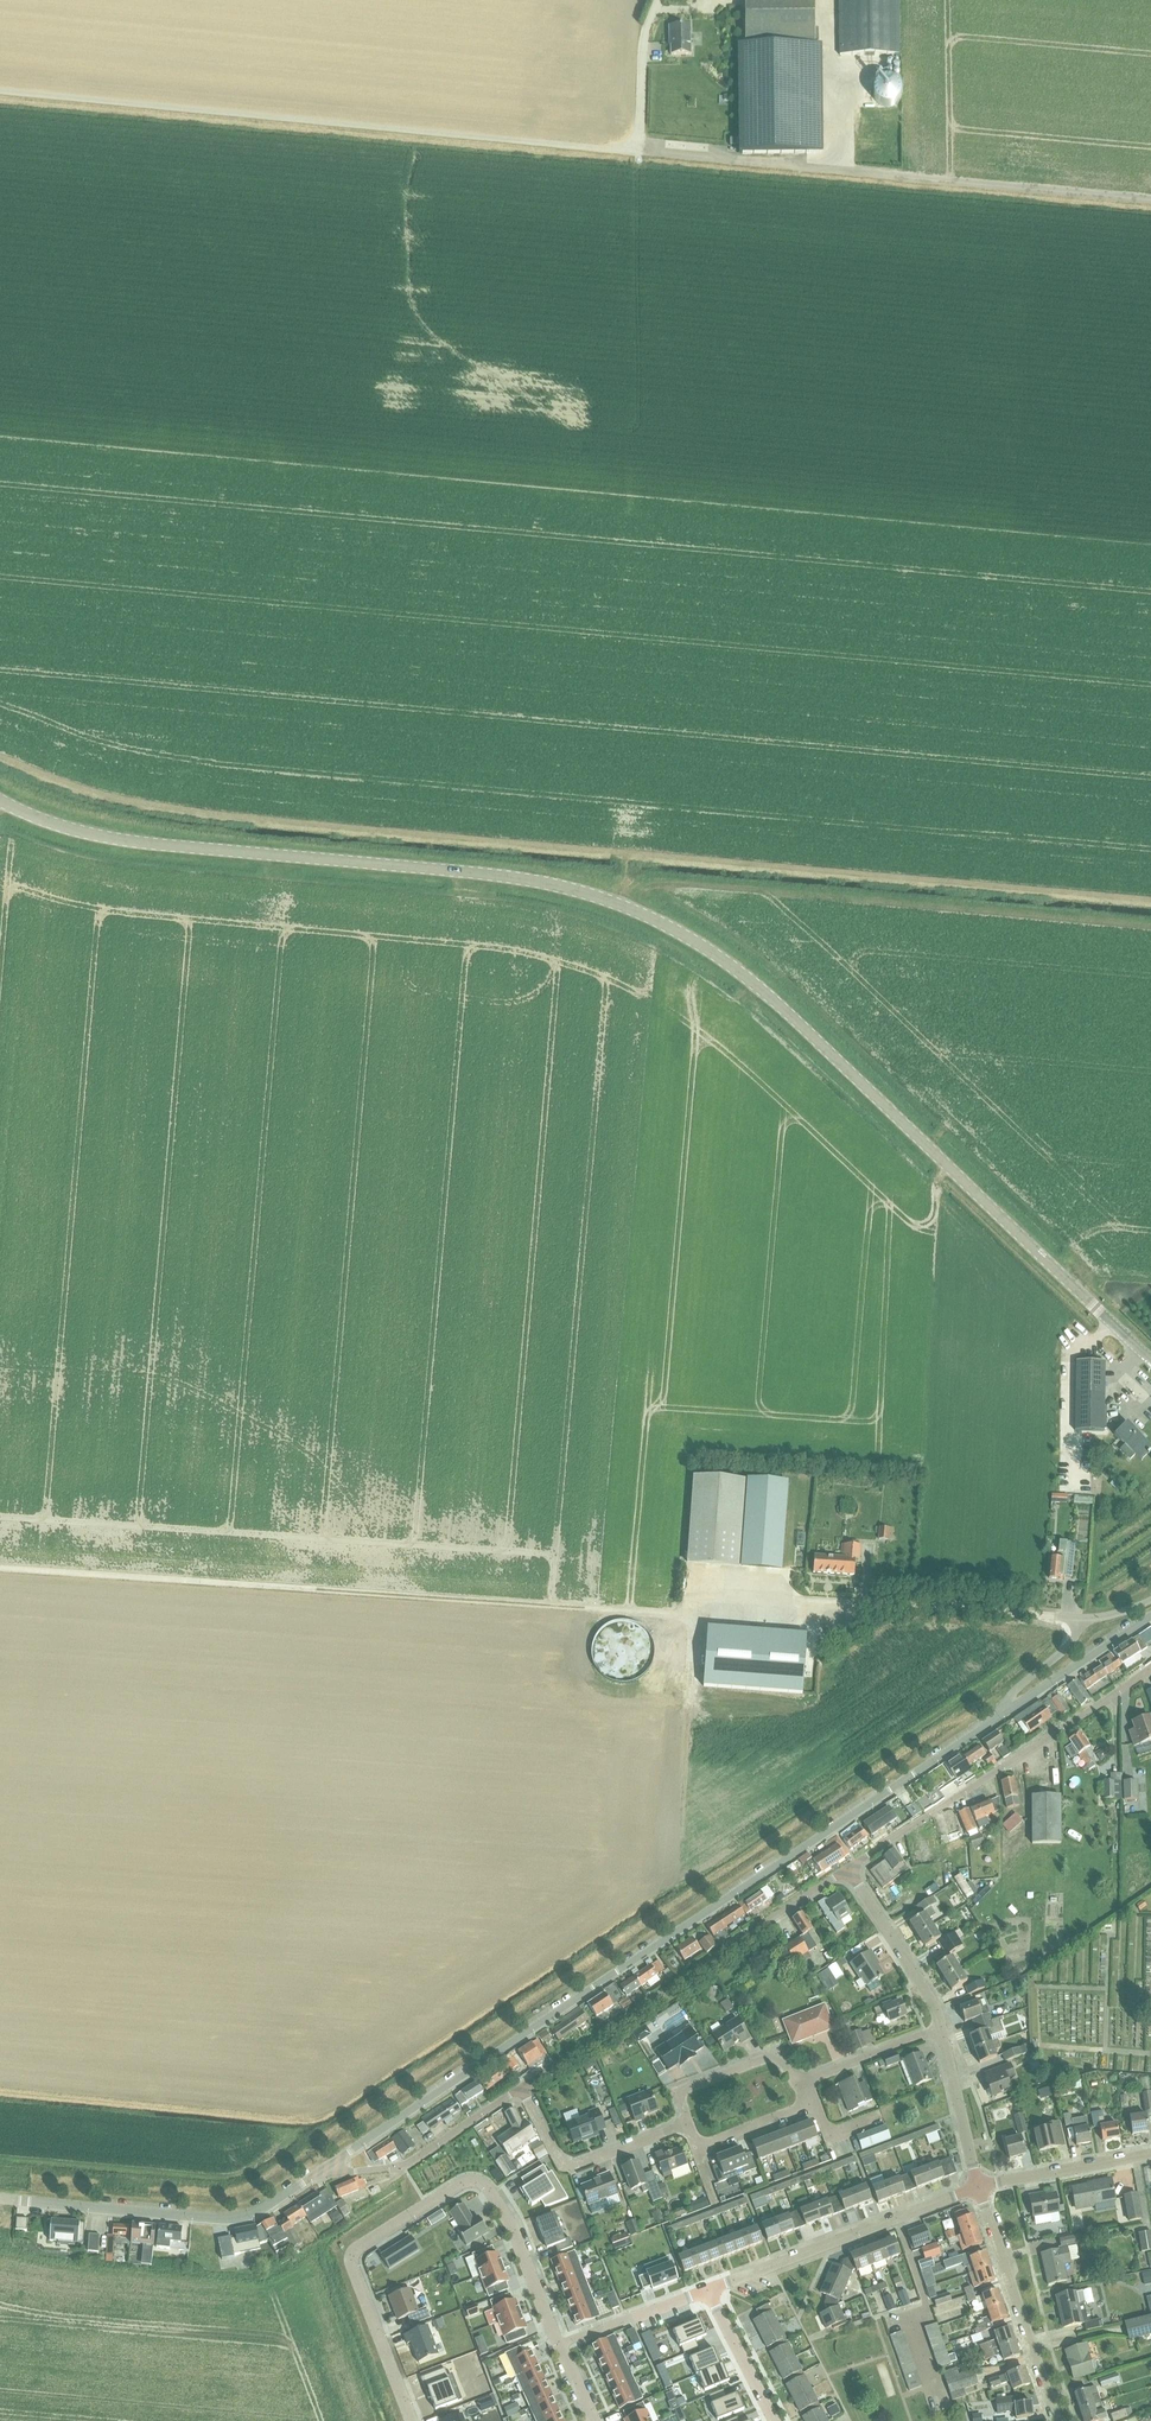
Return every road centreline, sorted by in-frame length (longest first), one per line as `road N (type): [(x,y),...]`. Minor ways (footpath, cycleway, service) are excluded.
road 1 (tertiary): [(1150,1358),(778,1003),(646,916),(553,885),(109,838),(0,799)]
road 2 (residential): [(331,2164),(1004,1713)]
road 3 (unclassified): [(0,92),(631,152),(639,143),(640,60)]
road 4 (residential): [(414,2420),(357,2255),(464,2183),(497,2194),(511,2212),(562,2345)]
road 5 (residential): [(849,1868),(520,2089)]
road 6 (residential): [(1150,1666),(849,1868)]
road 7 (residential): [(331,2164),(243,2217),(25,2201)]
road 8 (residential): [(1057,2420),(978,2186)]
road 9 (residential): [(690,2124),(566,2166),(520,2089)]
road 10 (residential): [(520,2089),(404,2166),(338,2173),(331,2164)]
road 11 (residential): [(942,2408),(914,2330),(928,2307),(896,2219)]
road 12 (residential): [(706,2290),(896,2219)]
road 13 (residential): [(941,2027),(849,1868)]
road 14 (residential): [(1004,1713),(1150,1614)]
road 15 (residential): [(978,2186),(1150,2154)]
road 16 (residential): [(690,2124),(681,2091),(768,2056),(805,2083)]
road 17 (residential): [(978,2186),(941,2027)]
road 18 (residential): [(562,2345),(706,2290)]
road 19 (residential): [(805,2083),(941,2027)]
road 20 (residential): [(706,2290),(774,2420)]
road 21 (residential): [(812,2102),(694,2148)]
road 22 (residential): [(1078,1621),(1060,1652),(1007,1697),(1004,1713)]

